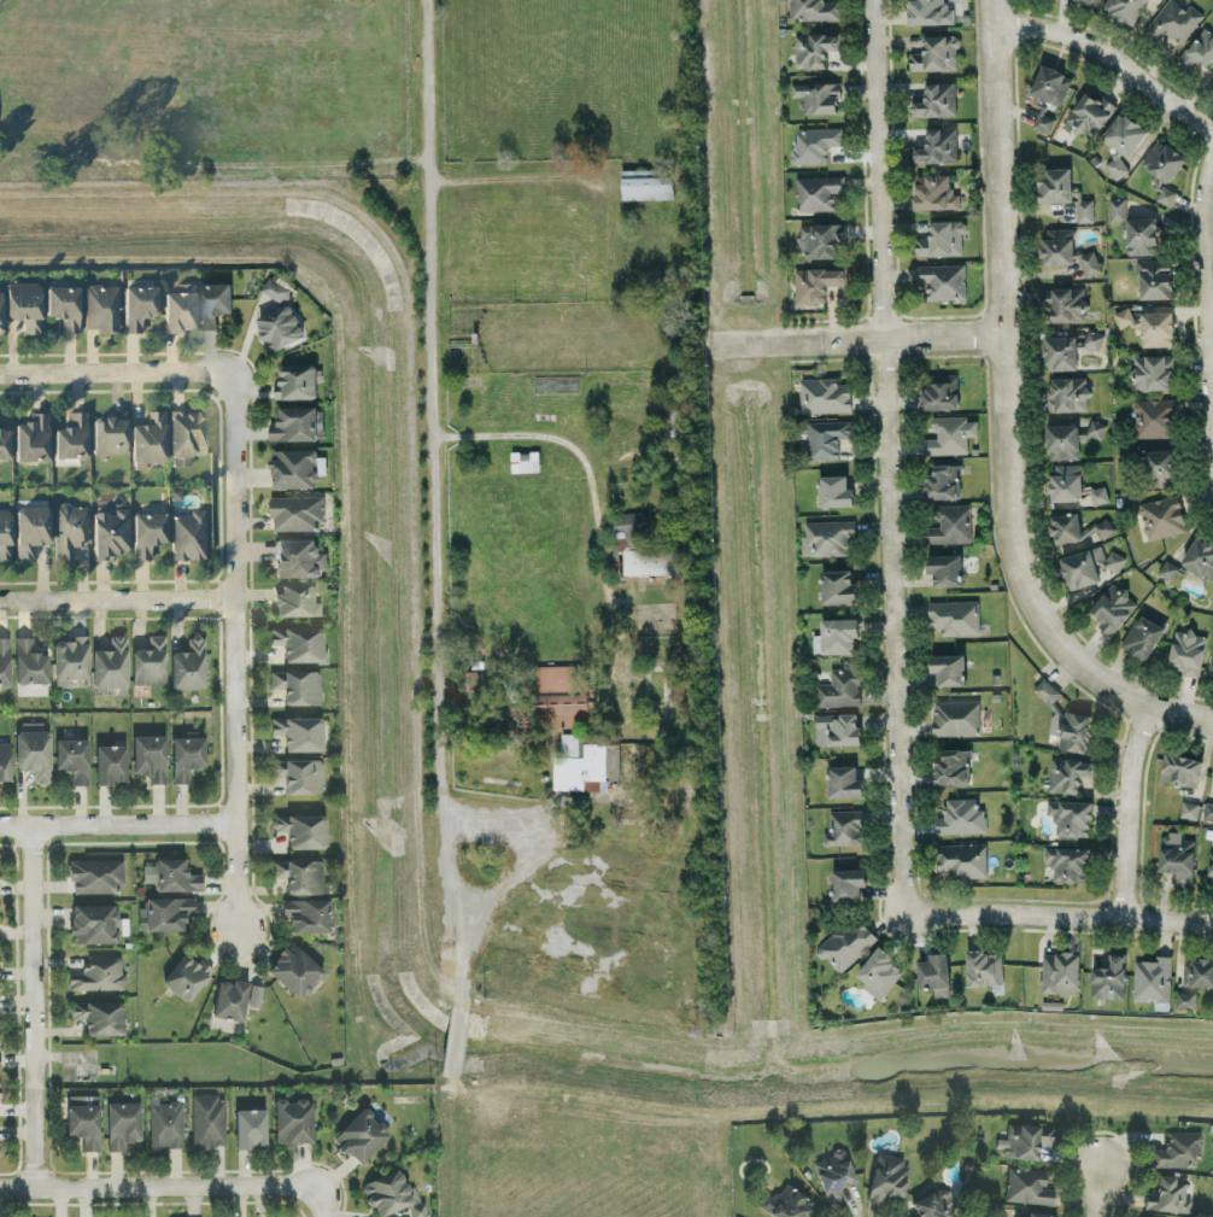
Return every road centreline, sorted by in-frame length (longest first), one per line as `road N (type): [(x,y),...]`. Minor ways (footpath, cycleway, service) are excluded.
road 1 (residential): [(913,917),(902,885),(871,0)]
road 2 (residential): [(991,0),(1010,533),(1019,573),(1056,643),(1091,675),(1121,698),(1212,722)]
road 3 (residential): [(236,368),(242,935)]
road 4 (residential): [(35,1188),(35,833)]
road 5 (residential): [(316,1193),(0,1188)]
road 6 (residential): [(1212,470),(1203,195),(1212,157)]
road 7 (residential): [(1212,924),(998,912),(913,917)]
road 8 (residential): [(991,28),(1068,35),(1212,132)]
road 9 (residential): [(0,833),(238,830)]
road 10 (residential): [(236,597),(0,599)]
road 11 (residential): [(0,370),(236,368)]
road 12 (residential): [(1004,335),(774,343)]
road 13 (residential): [(1150,709),(1132,765),(1124,918)]

